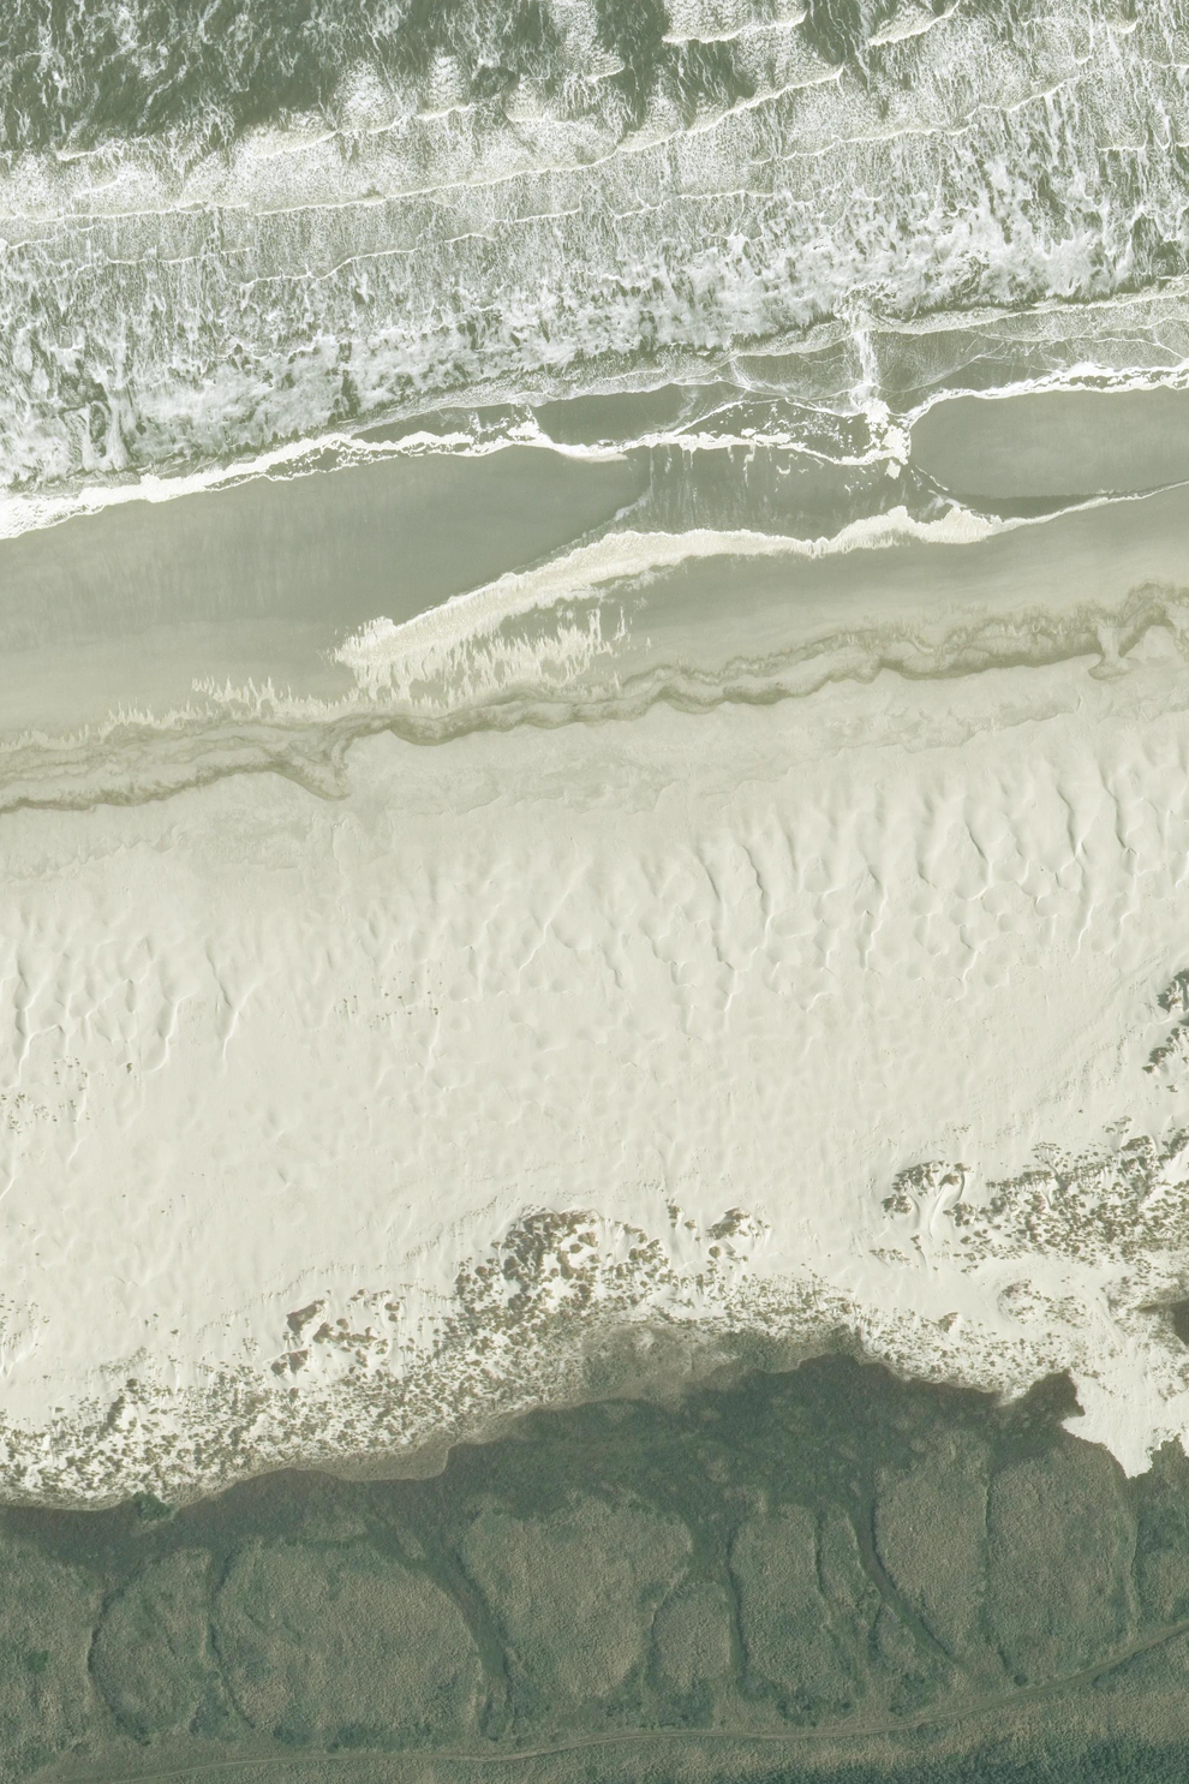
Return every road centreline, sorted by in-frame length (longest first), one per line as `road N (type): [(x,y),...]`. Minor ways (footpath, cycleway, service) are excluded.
road 1 (track): [(1188,1625),(1031,1697),(812,1736),(633,1736),(511,1758),(316,1759),(67,1783)]

